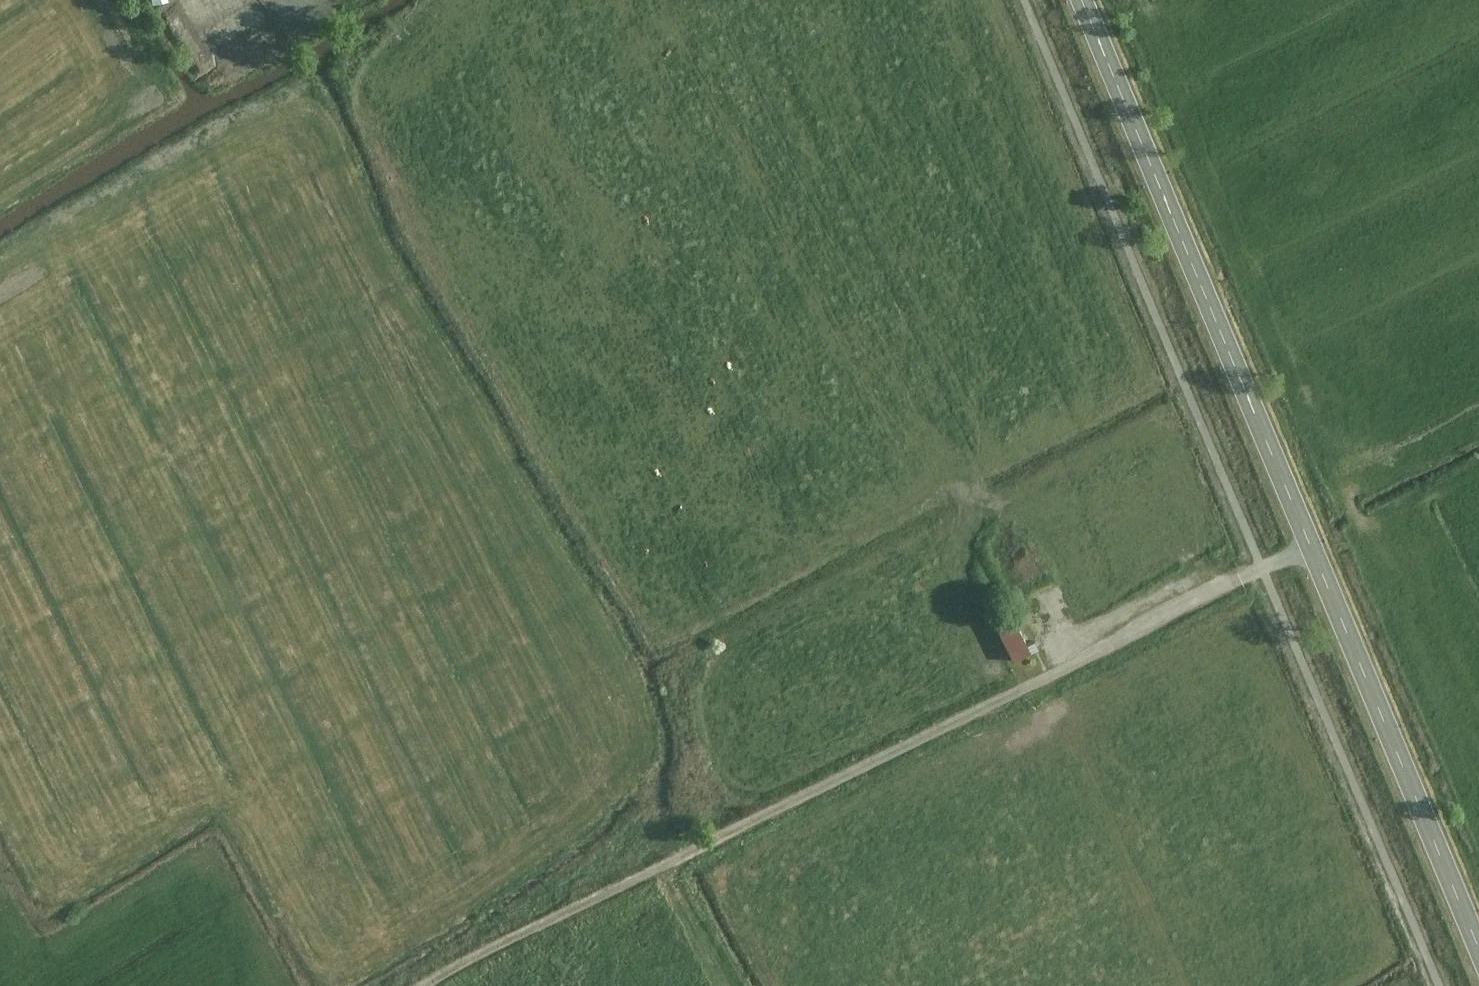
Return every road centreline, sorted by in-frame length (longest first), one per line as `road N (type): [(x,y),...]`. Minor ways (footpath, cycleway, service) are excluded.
road 1 (tertiary): [(1478,944),(1084,0)]
road 2 (track): [(1313,551),(430,985)]

